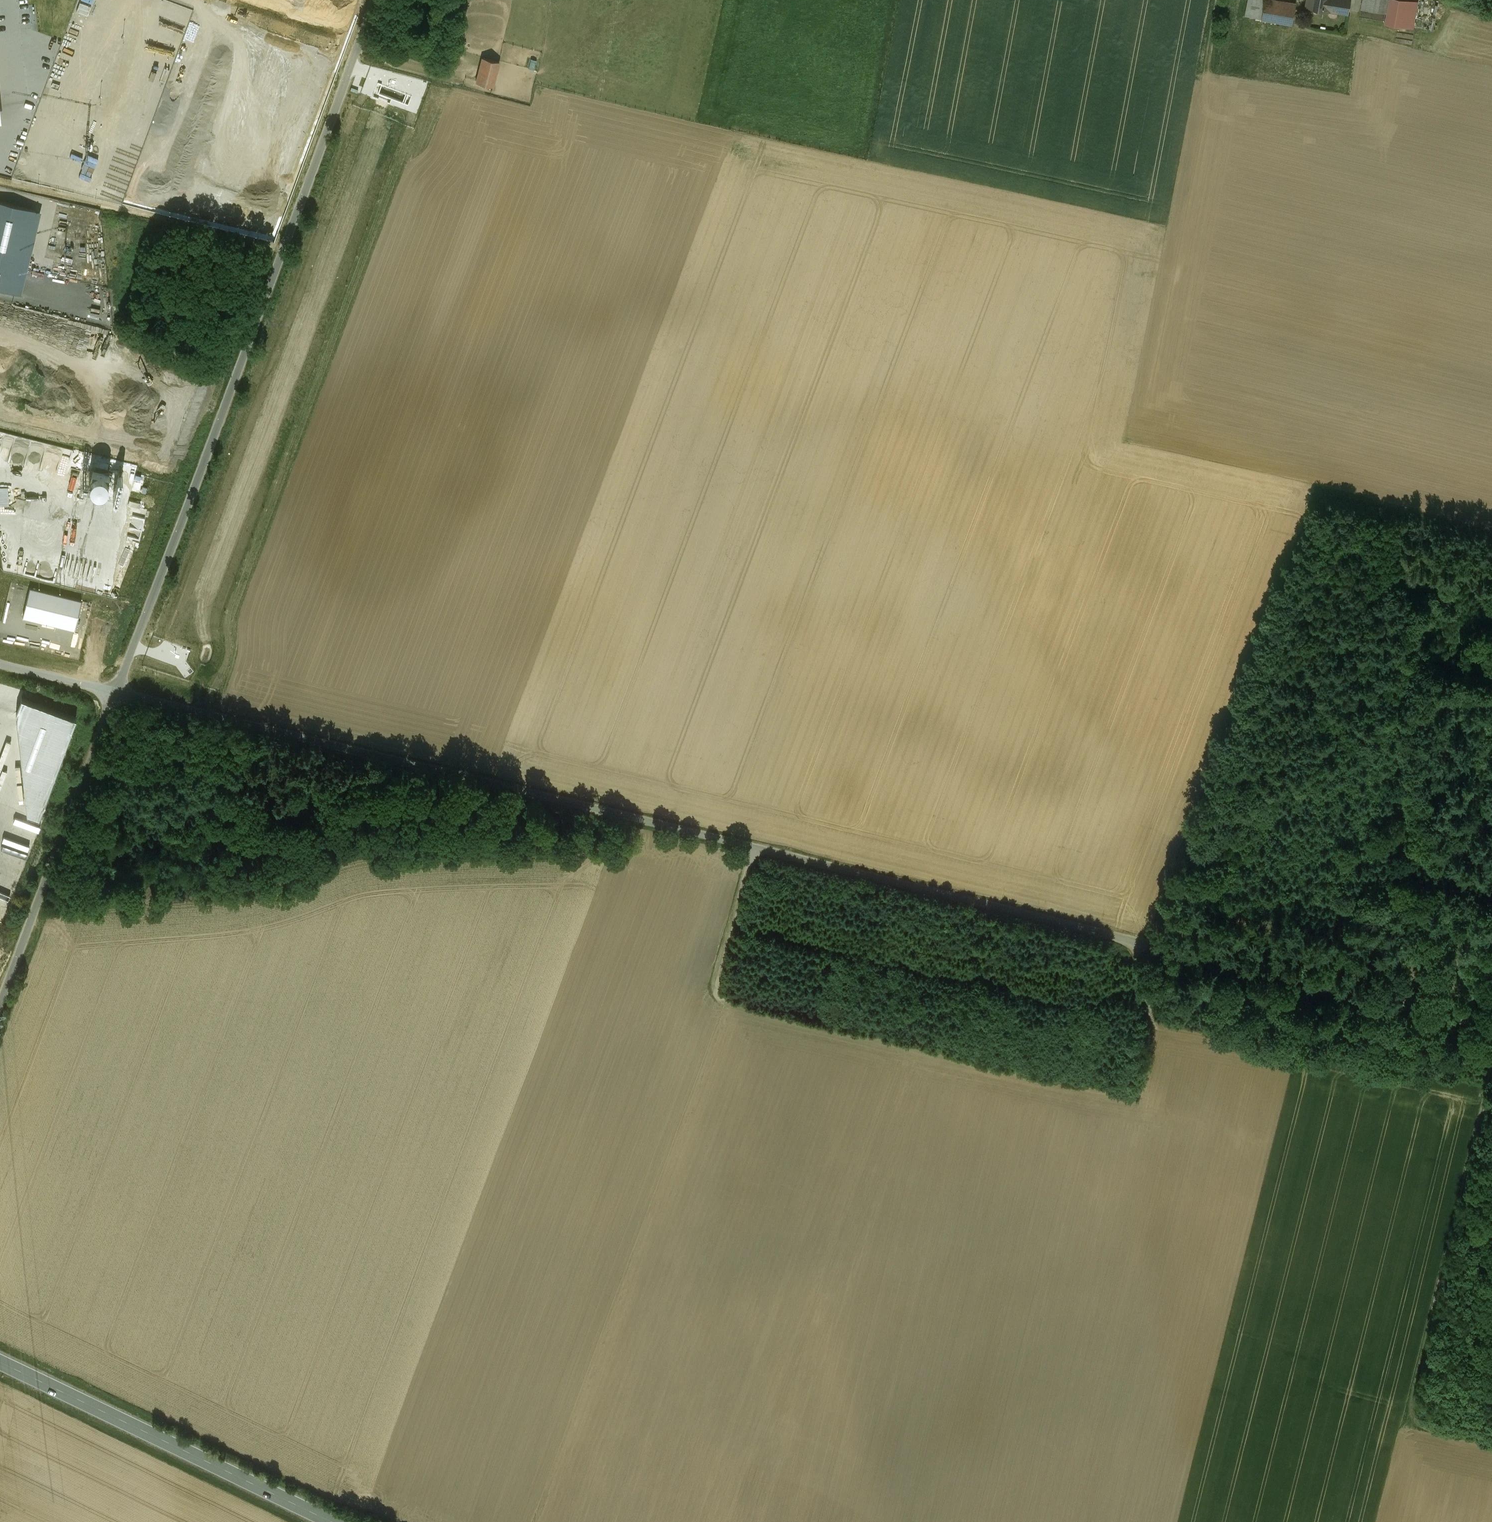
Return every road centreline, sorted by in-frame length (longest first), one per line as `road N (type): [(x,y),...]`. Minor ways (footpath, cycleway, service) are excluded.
road 1 (unclassified): [(118,690),(1491,1026)]
road 2 (residential): [(373,0),(118,690)]
road 3 (secondary): [(333,1521),(0,1362)]
road 4 (residential): [(118,690),(0,1009)]
road 5 (unclassified): [(0,664),(118,690)]

